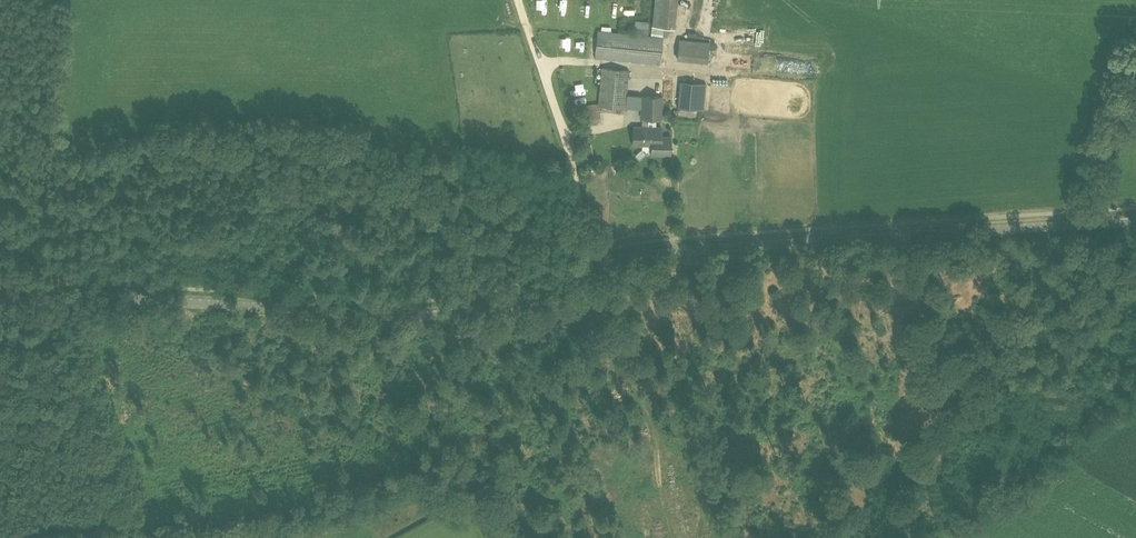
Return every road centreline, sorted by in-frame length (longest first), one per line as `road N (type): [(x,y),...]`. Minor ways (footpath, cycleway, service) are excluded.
road 1 (unclassified): [(1135,222),(668,252),(478,306),(396,314),(0,291)]
road 2 (track): [(585,256),(564,126),(518,0)]
road 3 (track): [(1135,77),(1084,199),(1083,225)]

